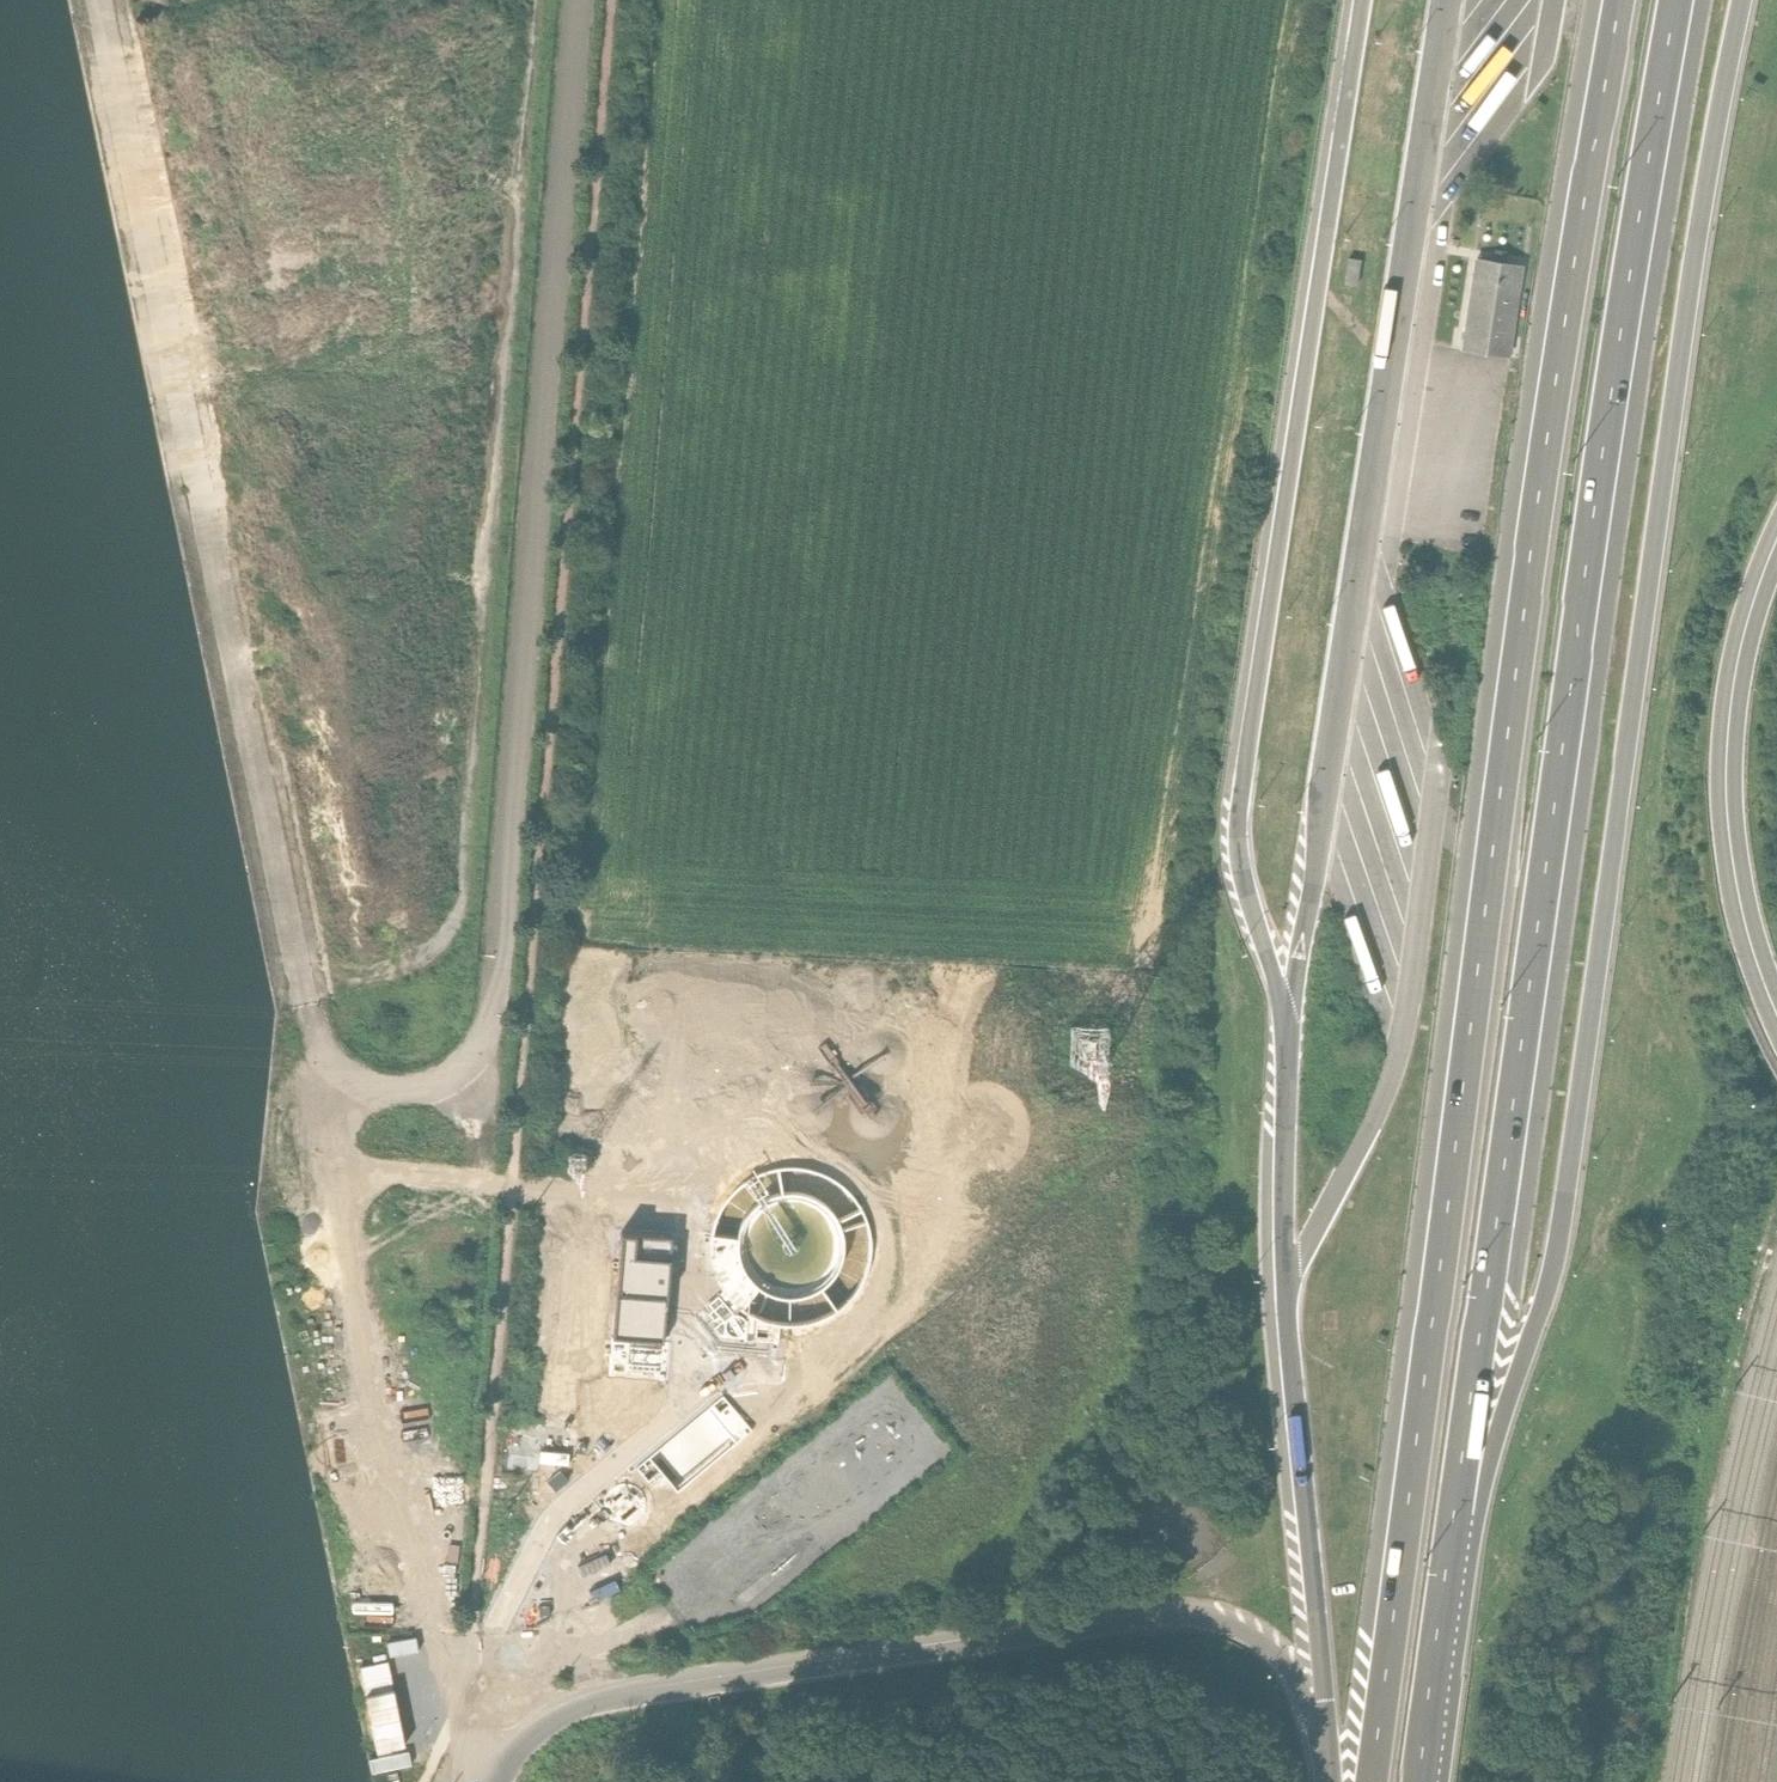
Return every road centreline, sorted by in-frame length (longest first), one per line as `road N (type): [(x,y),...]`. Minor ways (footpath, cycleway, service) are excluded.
road 1 (motorway): [(1620,0),(1545,452),(1376,1781)]
road 2 (motorway): [(1361,0),(1234,799),(1234,846),(1288,1036),(1279,1298),(1328,1767)]
road 3 (motorway): [(1454,1512),(1533,1331),(1555,1253),(1703,201),(1741,0)]
road 4 (motorway): [(1454,1512),(1602,460),(1677,0)]
road 5 (motorway): [(498,1781),(529,1742),(594,1709),(1190,1618),(1254,1634),(1279,1656),(1304,1696),(1328,1767)]
road 6 (secondary): [(1776,542),(1733,681),(1727,788),(1743,901),(1776,1002)]
road 7 (motorway): [(1418,1781),(1454,1512)]

